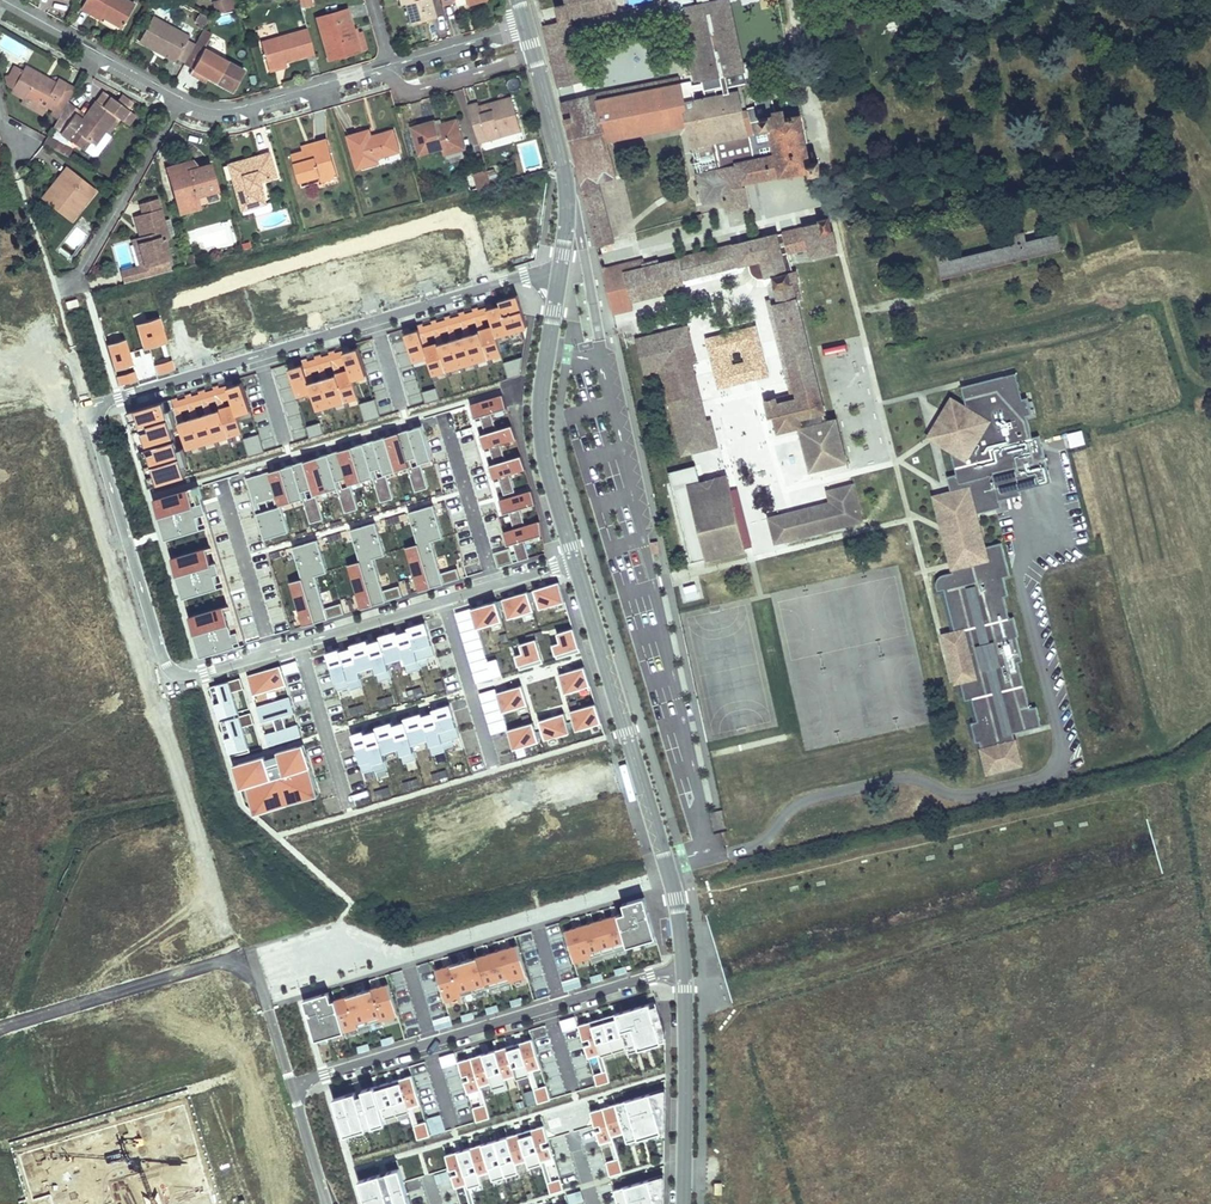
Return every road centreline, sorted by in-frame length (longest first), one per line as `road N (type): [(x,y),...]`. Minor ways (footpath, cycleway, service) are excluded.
road 1 (residential): [(560,277),(525,277),(108,400),(92,417),(165,663),(185,676),(577,564)]
road 2 (unclassified): [(685,972),(677,899),(577,564)]
road 3 (residential): [(685,972),(293,1086)]
road 4 (residential): [(0,1028),(232,960),(266,990),(293,1086)]
road 5 (residential): [(575,560),(541,416),(560,277)]
road 6 (unclassified): [(684,1203),(685,972)]
road 7 (residential): [(560,277),(566,177),(537,66)]
road 8 (residential): [(75,283),(181,98)]
road 9 (residential): [(1,0),(181,98)]
road 10 (residential): [(377,69),(417,90),(534,57)]
road 11 (residential): [(181,98),(232,110),(338,80)]
road 12 (residential): [(525,26),(377,69)]
road 13 (residential): [(293,1086),(327,1203)]

